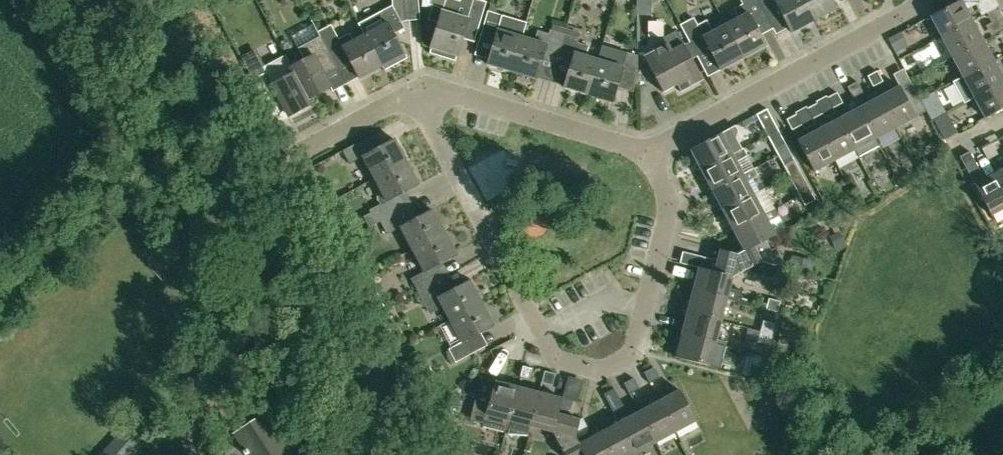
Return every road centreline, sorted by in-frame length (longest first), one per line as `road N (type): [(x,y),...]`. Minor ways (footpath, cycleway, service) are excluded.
road 1 (residential): [(413,94),(553,351),(574,364),(607,366),(634,349),(668,214),(650,146)]
road 2 (residential): [(650,146),(921,0)]
road 3 (residential): [(650,146),(429,86),(413,94)]
road 4 (residential): [(294,155),(413,94)]

